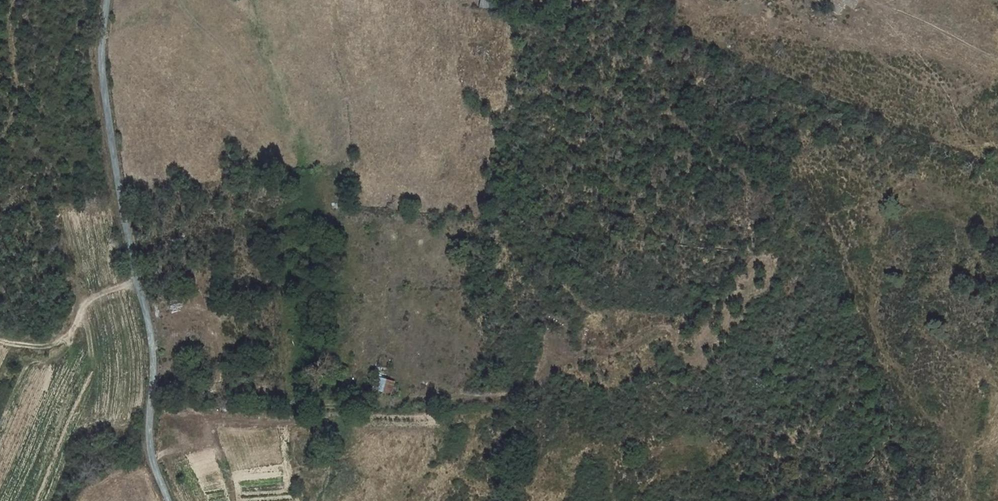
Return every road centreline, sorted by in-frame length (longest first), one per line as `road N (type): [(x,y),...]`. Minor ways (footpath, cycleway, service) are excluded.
road 1 (unclassified): [(105,0),(100,54),(109,130),(151,341),(150,455),(170,500)]

